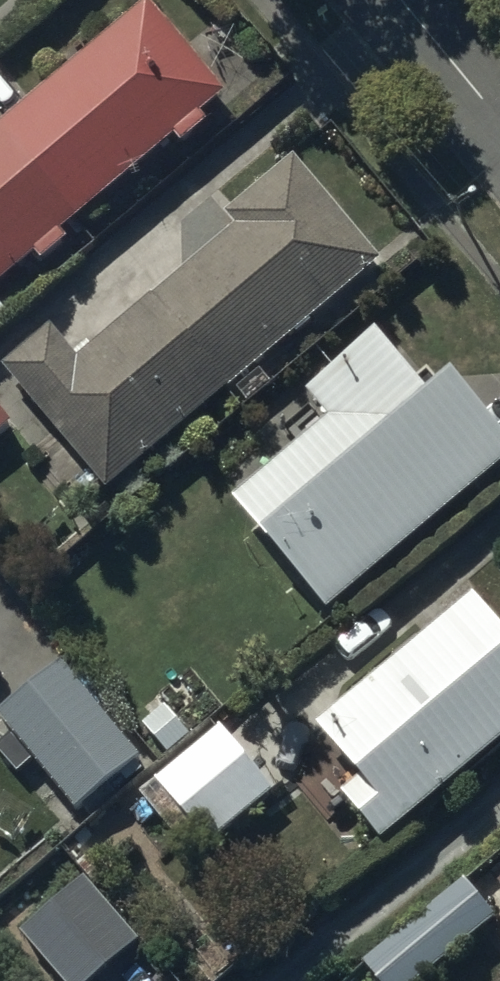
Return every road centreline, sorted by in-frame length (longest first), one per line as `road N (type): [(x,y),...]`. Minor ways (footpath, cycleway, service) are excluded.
road 1 (unclassified): [(499,113),(406,0)]

